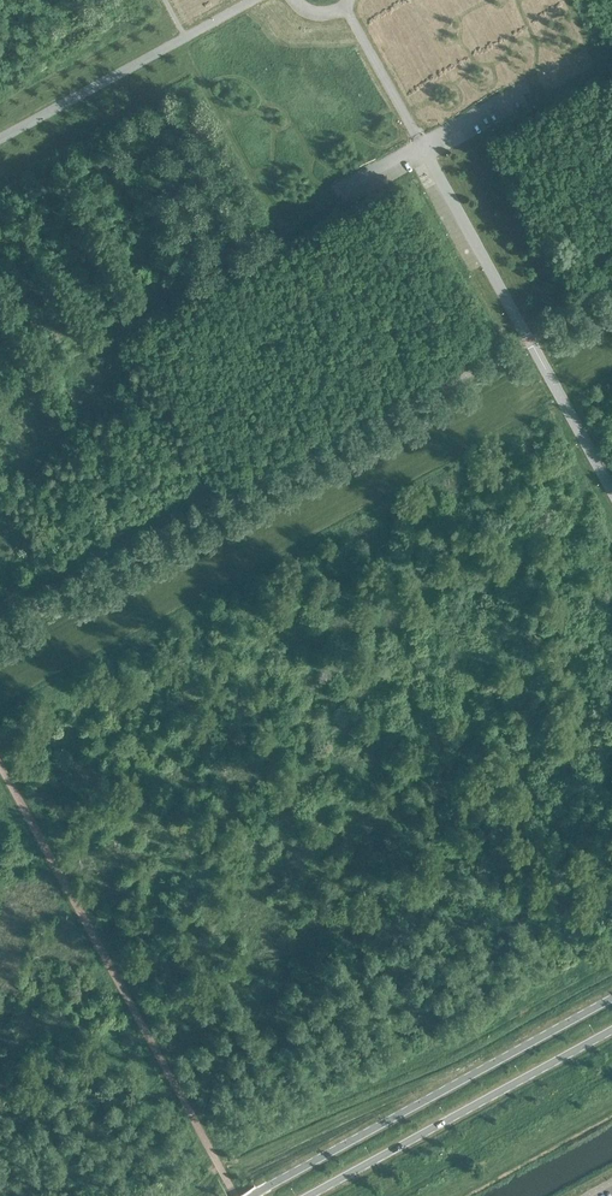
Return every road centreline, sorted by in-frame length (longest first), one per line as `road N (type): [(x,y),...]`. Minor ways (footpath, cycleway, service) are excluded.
road 1 (secondary): [(611,997),(249,1195)]
road 2 (unclassified): [(611,488),(420,142)]
road 3 (track): [(0,393),(274,239),(293,212),(334,189)]
road 4 (secondary): [(307,1195),(611,1029)]

